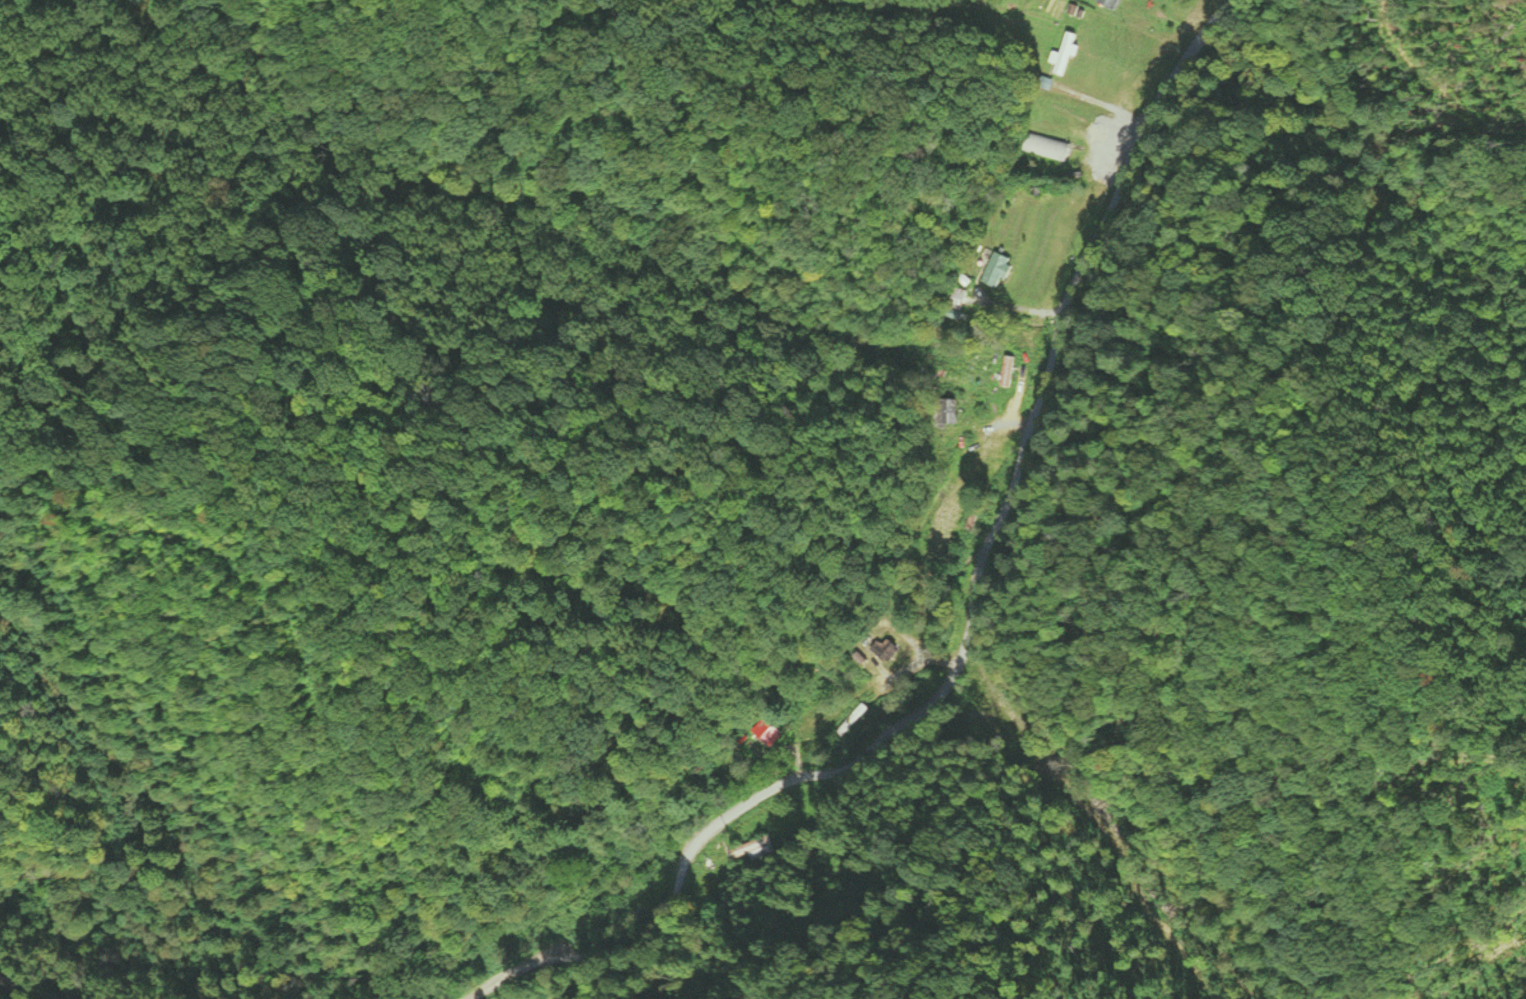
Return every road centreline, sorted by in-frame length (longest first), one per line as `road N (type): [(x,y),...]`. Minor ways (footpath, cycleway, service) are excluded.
road 1 (residential): [(473,998),(513,974),(561,959),(626,956),(649,944),(692,852),(722,820),(780,784),(848,765),(938,701),(961,668),(963,606),(1110,203),(1161,95),(1222,0)]
road 2 (residential): [(184,998),(85,942),(0,928)]

